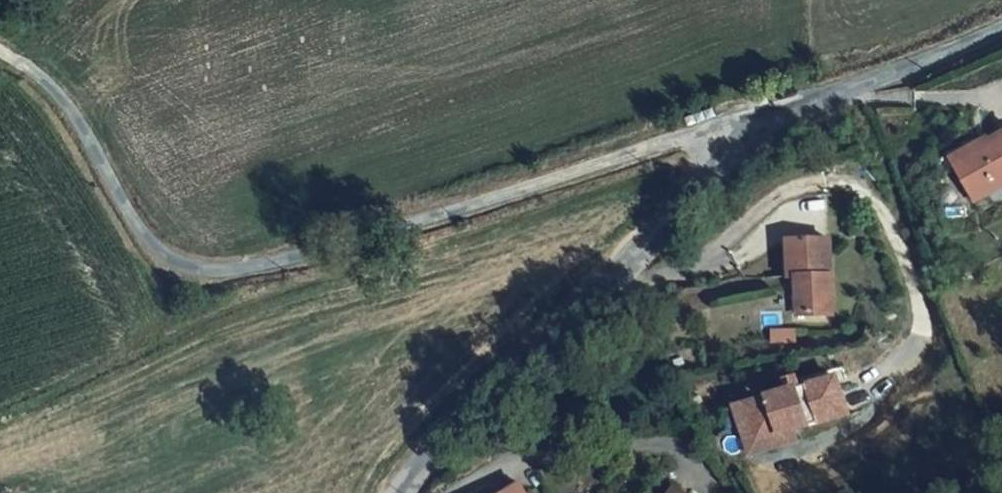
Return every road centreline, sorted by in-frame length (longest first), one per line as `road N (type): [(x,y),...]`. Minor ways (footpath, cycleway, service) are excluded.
road 1 (unclassified): [(0,49),(72,109),(141,231),(177,262),(224,273),(280,263),(719,126),(768,123)]
road 2 (unclassified): [(400,492),(436,447),(768,123)]
road 3 (unclassified): [(768,123),(1001,30)]

